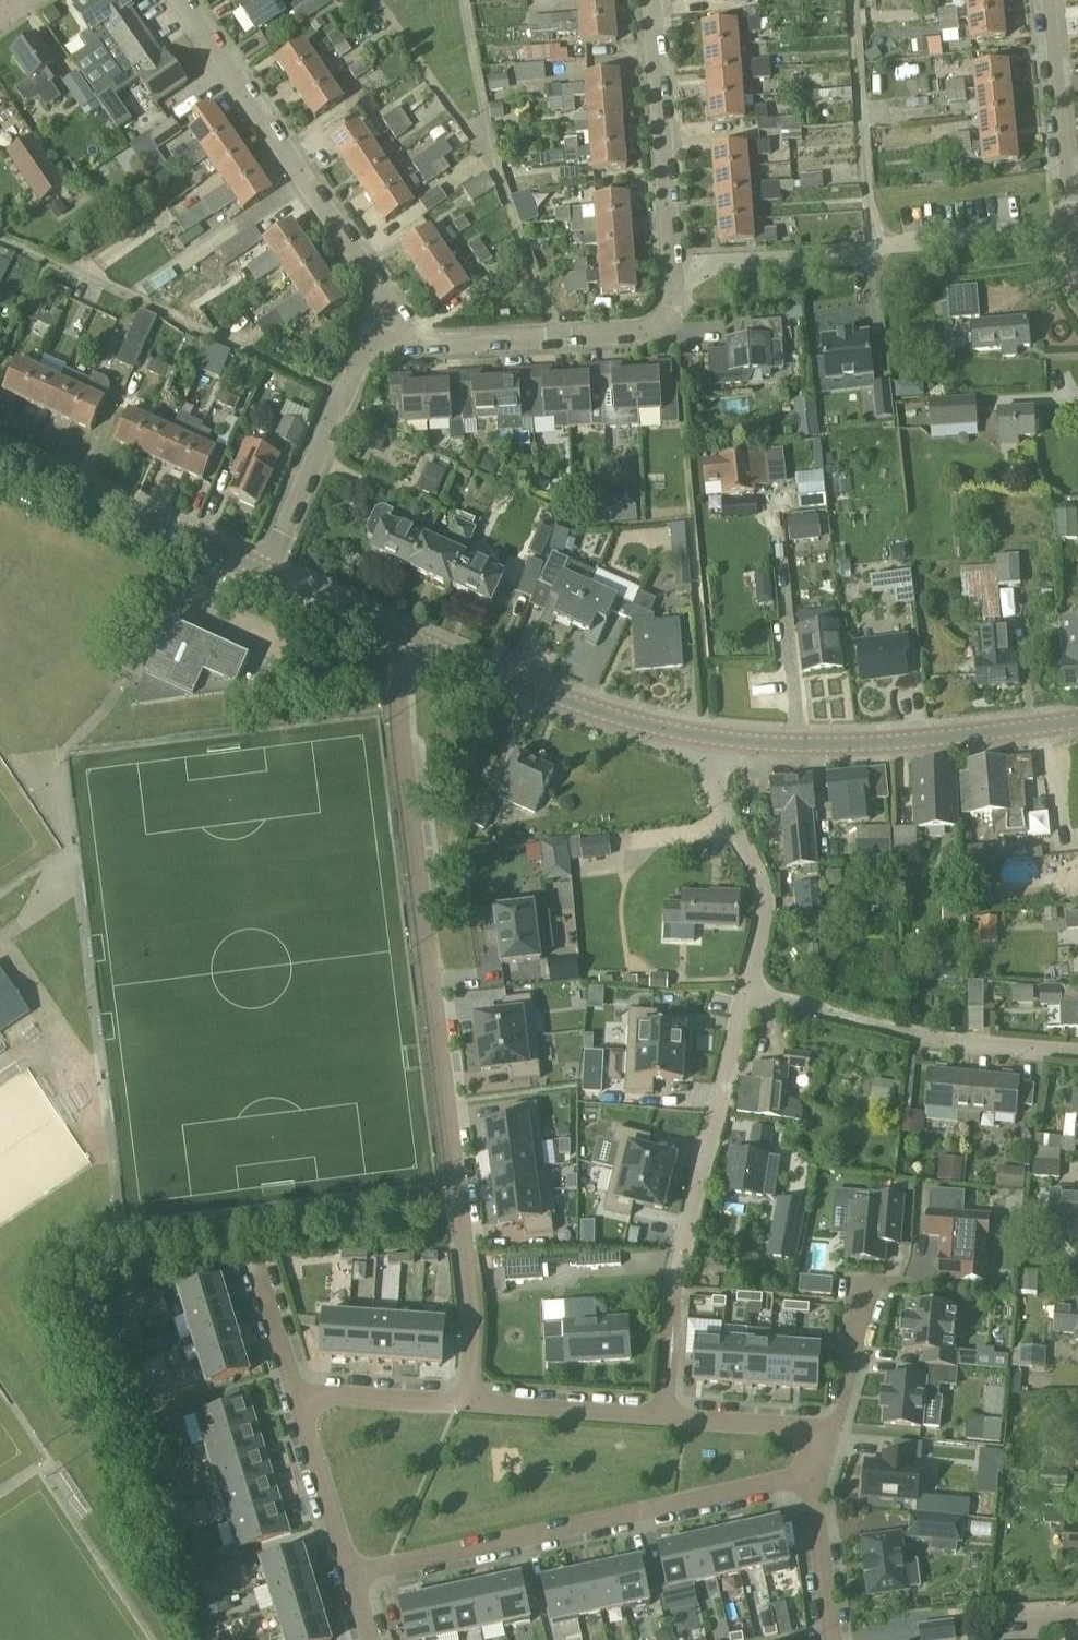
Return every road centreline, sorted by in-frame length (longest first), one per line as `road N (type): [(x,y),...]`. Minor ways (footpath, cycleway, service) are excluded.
road 1 (residential): [(416,639),(402,677),(400,722),(474,1321),(473,1404)]
road 2 (residential): [(384,318),(426,345),(643,333),(661,324),(673,302),(652,0)]
road 3 (residential): [(350,1575),(813,1476)]
road 4 (secondary): [(1077,720),(909,742),(787,746),(699,737)]
road 5 (residential): [(180,0),(384,318)]
road 6 (residential): [(473,1404),(833,1432)]
road 7 (residential): [(1077,1054),(939,1042),(749,988)]
road 8 (residential): [(673,1291),(749,988)]
road 9 (secondary): [(699,737),(476,667),(416,639)]
road 10 (residential): [(256,571),(384,318)]
road 11 (secondary): [(256,571),(0,453)]
road 12 (residential): [(749,988),(766,901),(717,805),(699,737)]
road 13 (residential): [(1071,249),(1047,0)]
road 14 (residential): [(295,1398),(350,1575)]
road 15 (residential): [(295,1398),(473,1404)]
road 16 (secondary): [(416,639),(256,571)]
road 17 (residential): [(834,1639),(813,1476)]
road 18 (residential): [(259,1276),(295,1398)]

